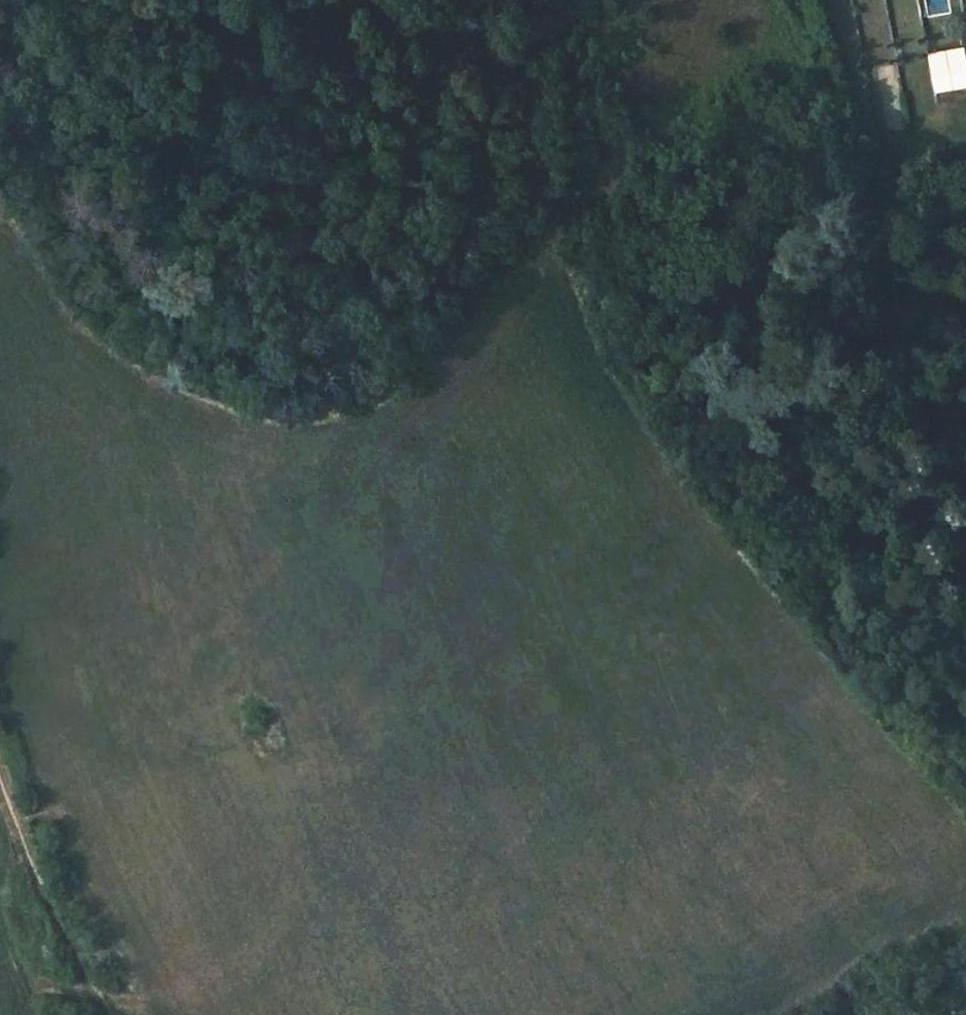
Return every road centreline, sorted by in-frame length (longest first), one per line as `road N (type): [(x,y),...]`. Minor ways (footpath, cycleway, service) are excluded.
road 1 (track): [(0,742),(107,1014)]

